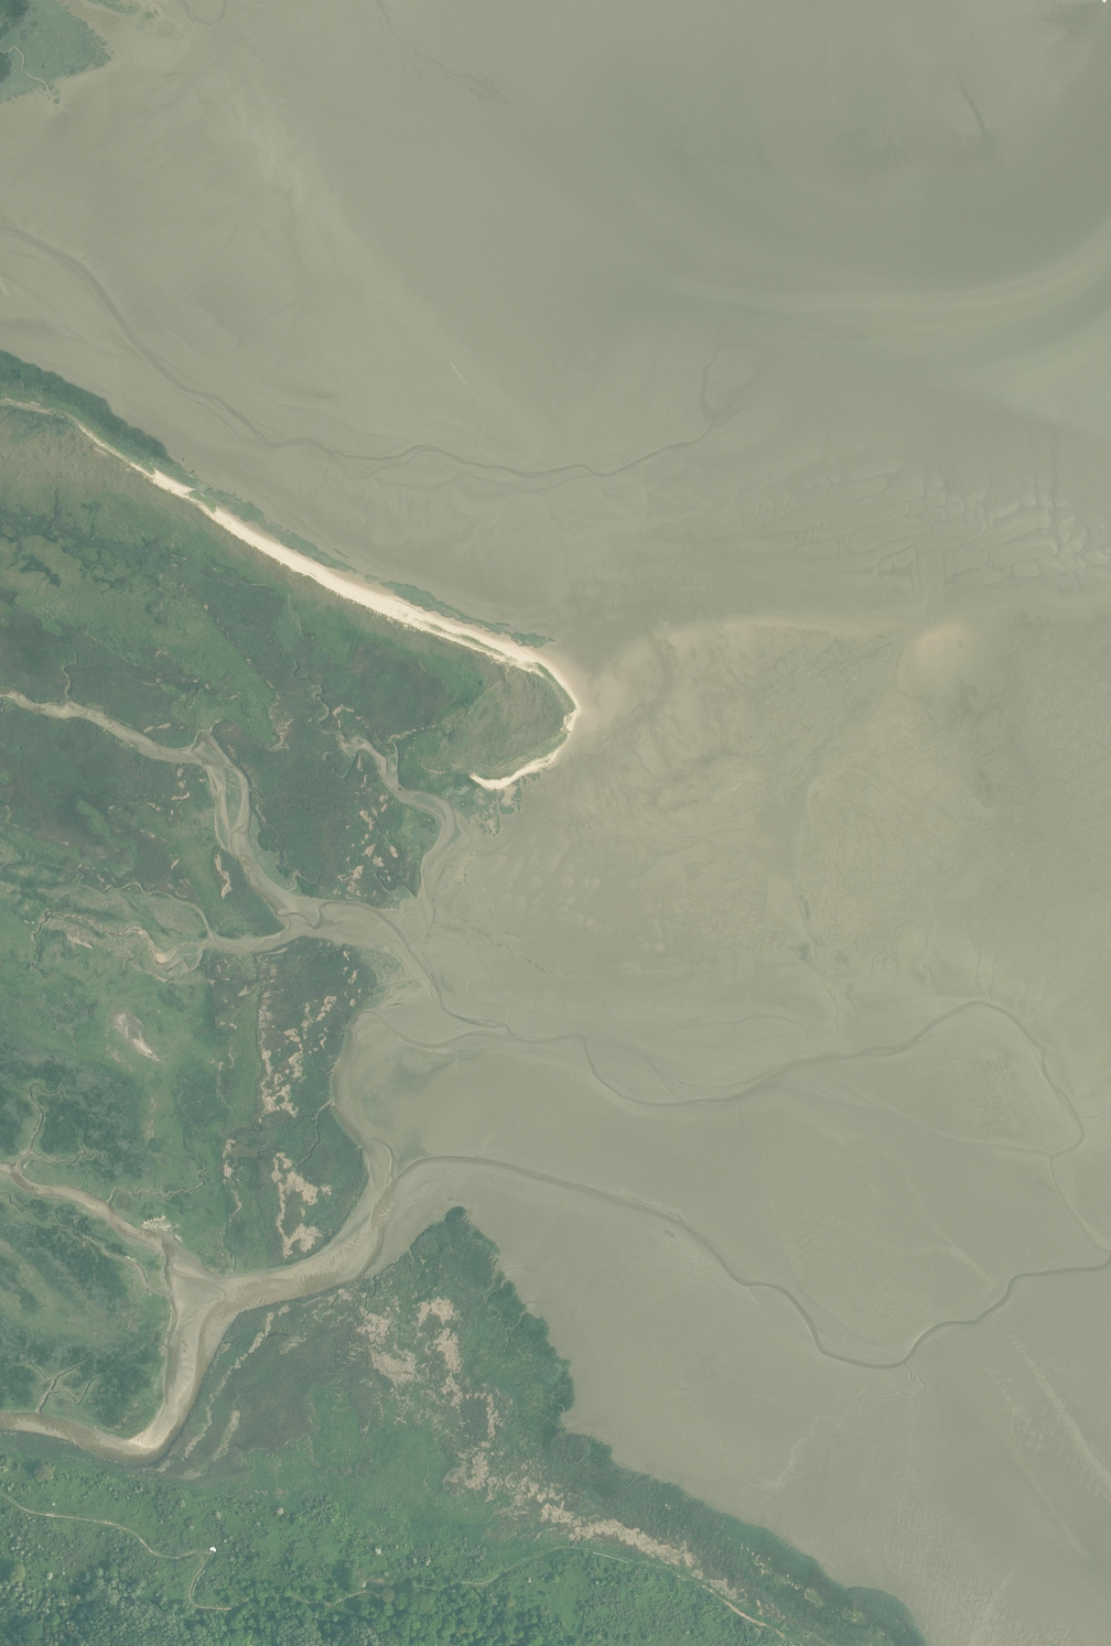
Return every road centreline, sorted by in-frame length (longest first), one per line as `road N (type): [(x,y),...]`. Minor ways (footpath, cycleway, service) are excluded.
road 1 (track): [(323,1608),(359,1593),(489,1584),(541,1551),(586,1548),(665,1563),(790,1645)]

